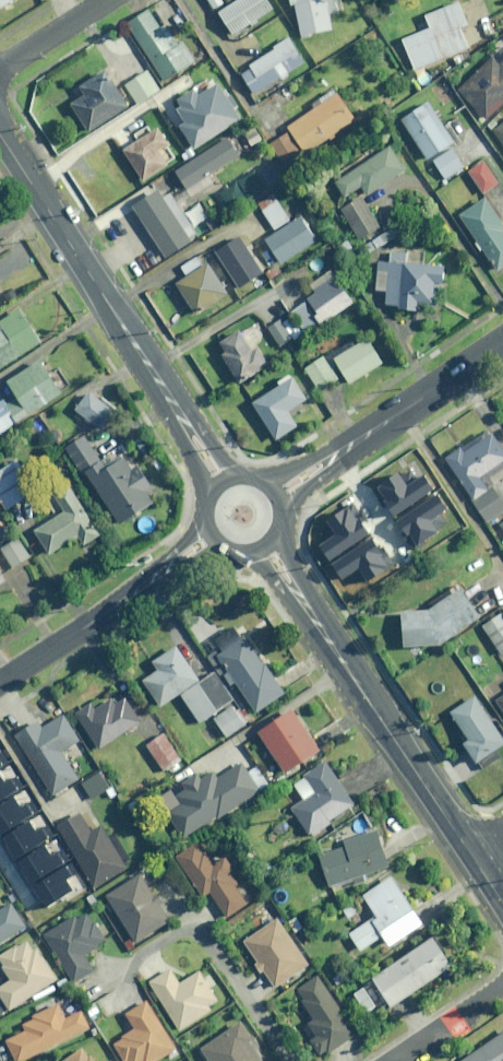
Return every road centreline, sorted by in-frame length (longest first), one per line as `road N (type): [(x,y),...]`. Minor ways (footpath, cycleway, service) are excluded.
road 1 (tertiary): [(0,135),(224,475)]
road 2 (tertiary): [(276,552),(472,855)]
road 3 (tertiary): [(0,681),(215,540)]
road 4 (tertiary): [(291,487),(502,345)]
road 5 (residential): [(387,1060),(502,984)]
road 6 (residential): [(0,70),(105,0)]

